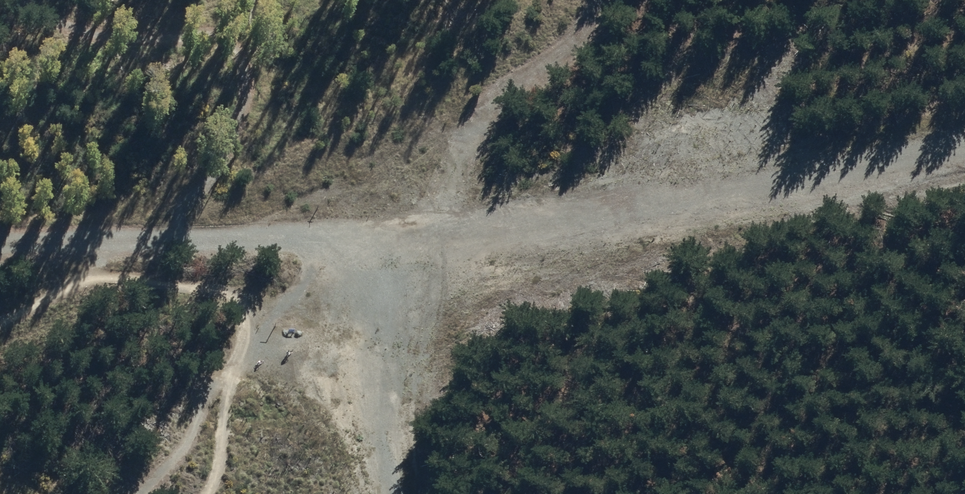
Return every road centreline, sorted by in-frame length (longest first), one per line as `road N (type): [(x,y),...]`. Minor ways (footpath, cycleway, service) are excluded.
road 1 (unclassified): [(0,248),(375,239),(964,150)]
road 2 (track): [(599,0),(586,29),(482,114),(445,232)]
road 3 (track): [(375,239),(363,320),(387,493)]

